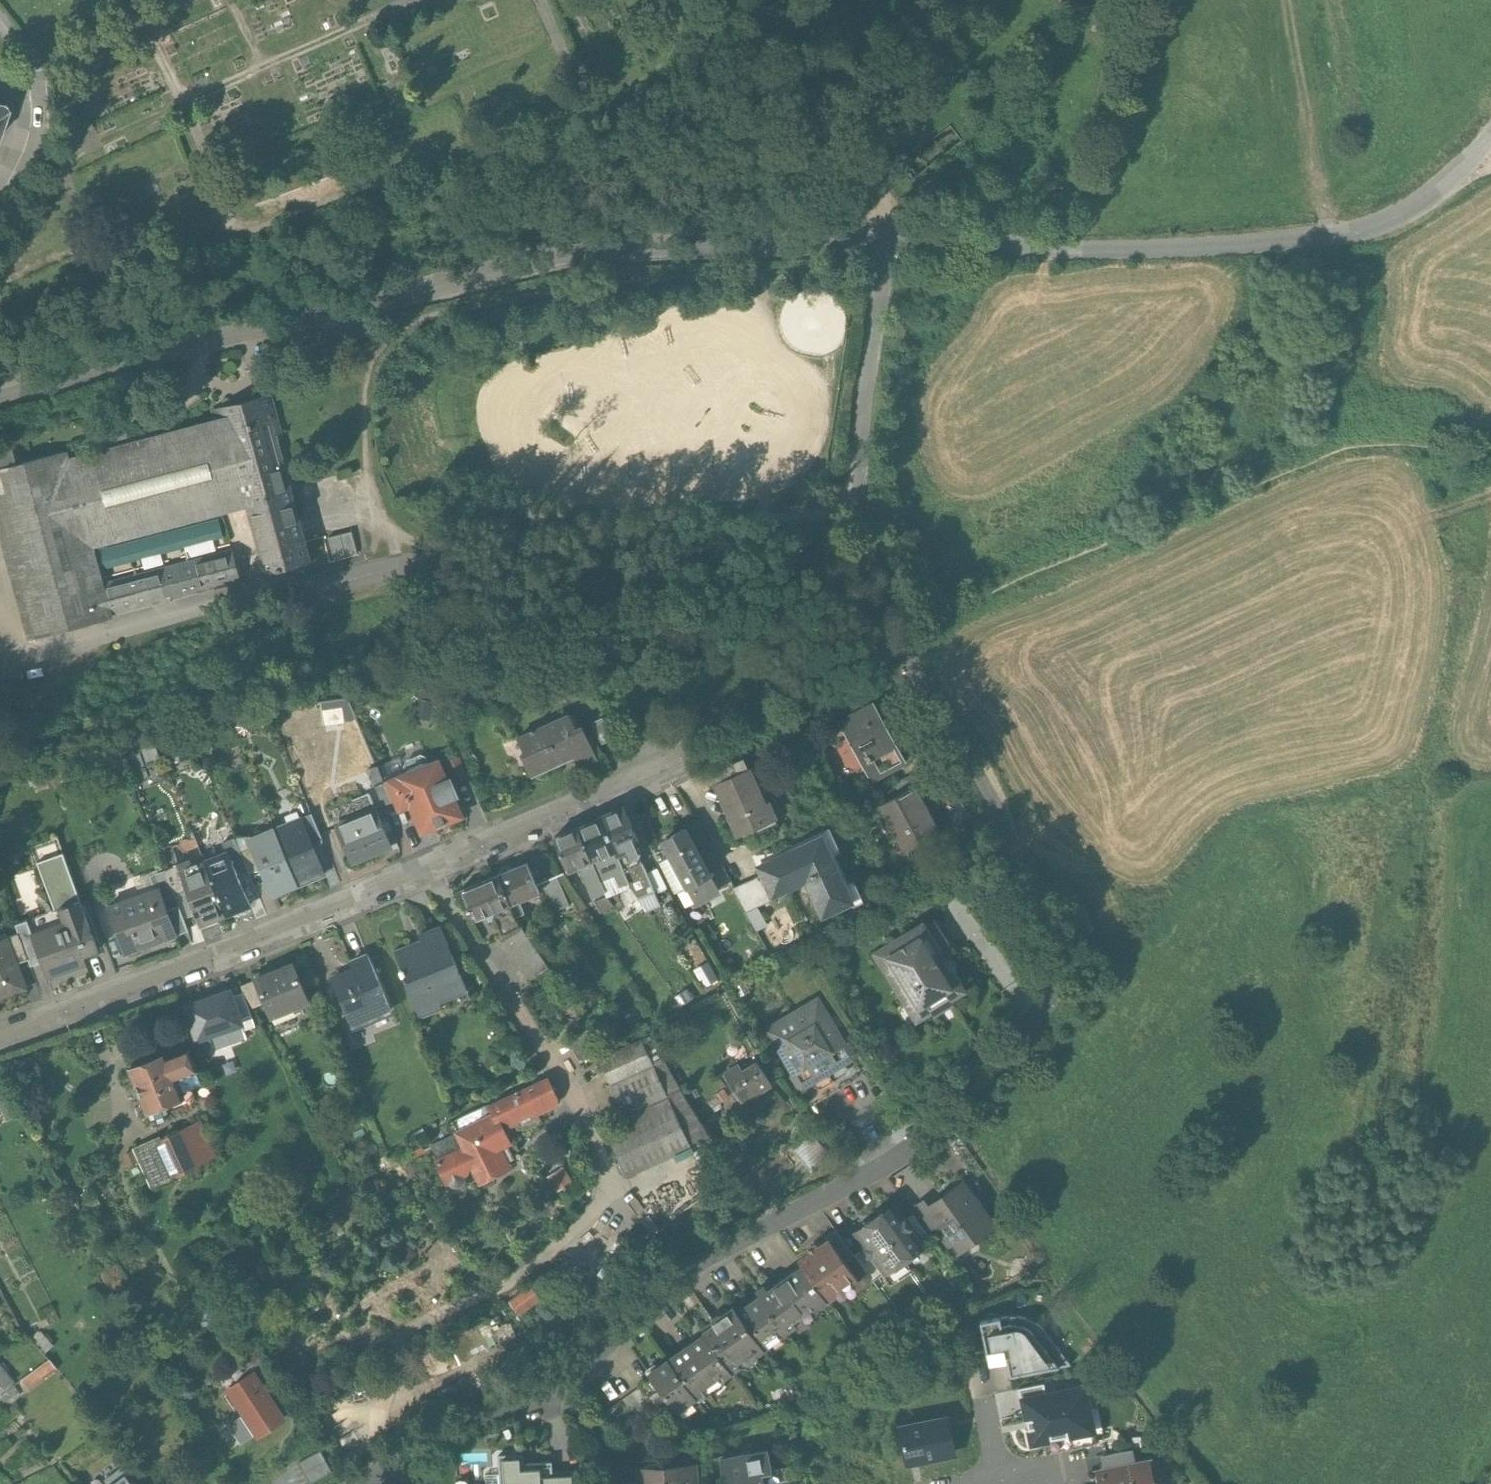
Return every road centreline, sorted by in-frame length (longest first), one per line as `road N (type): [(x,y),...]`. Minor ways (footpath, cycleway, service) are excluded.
road 1 (residential): [(388,1475),(448,1439),(583,1384),(756,1240),(936,1132),(982,1091),(1049,986),(1041,938),(1001,825),(915,676),(868,535),(864,425),(883,243)]
road 2 (unclassified): [(0,394),(587,253),(883,243)]
road 3 (residential): [(0,1032),(656,779)]
road 4 (unclassified): [(883,243),(1068,251),(1352,238),(1418,204),(1490,135)]
road 5 (track): [(883,243),(877,182),(925,95),(912,0)]

